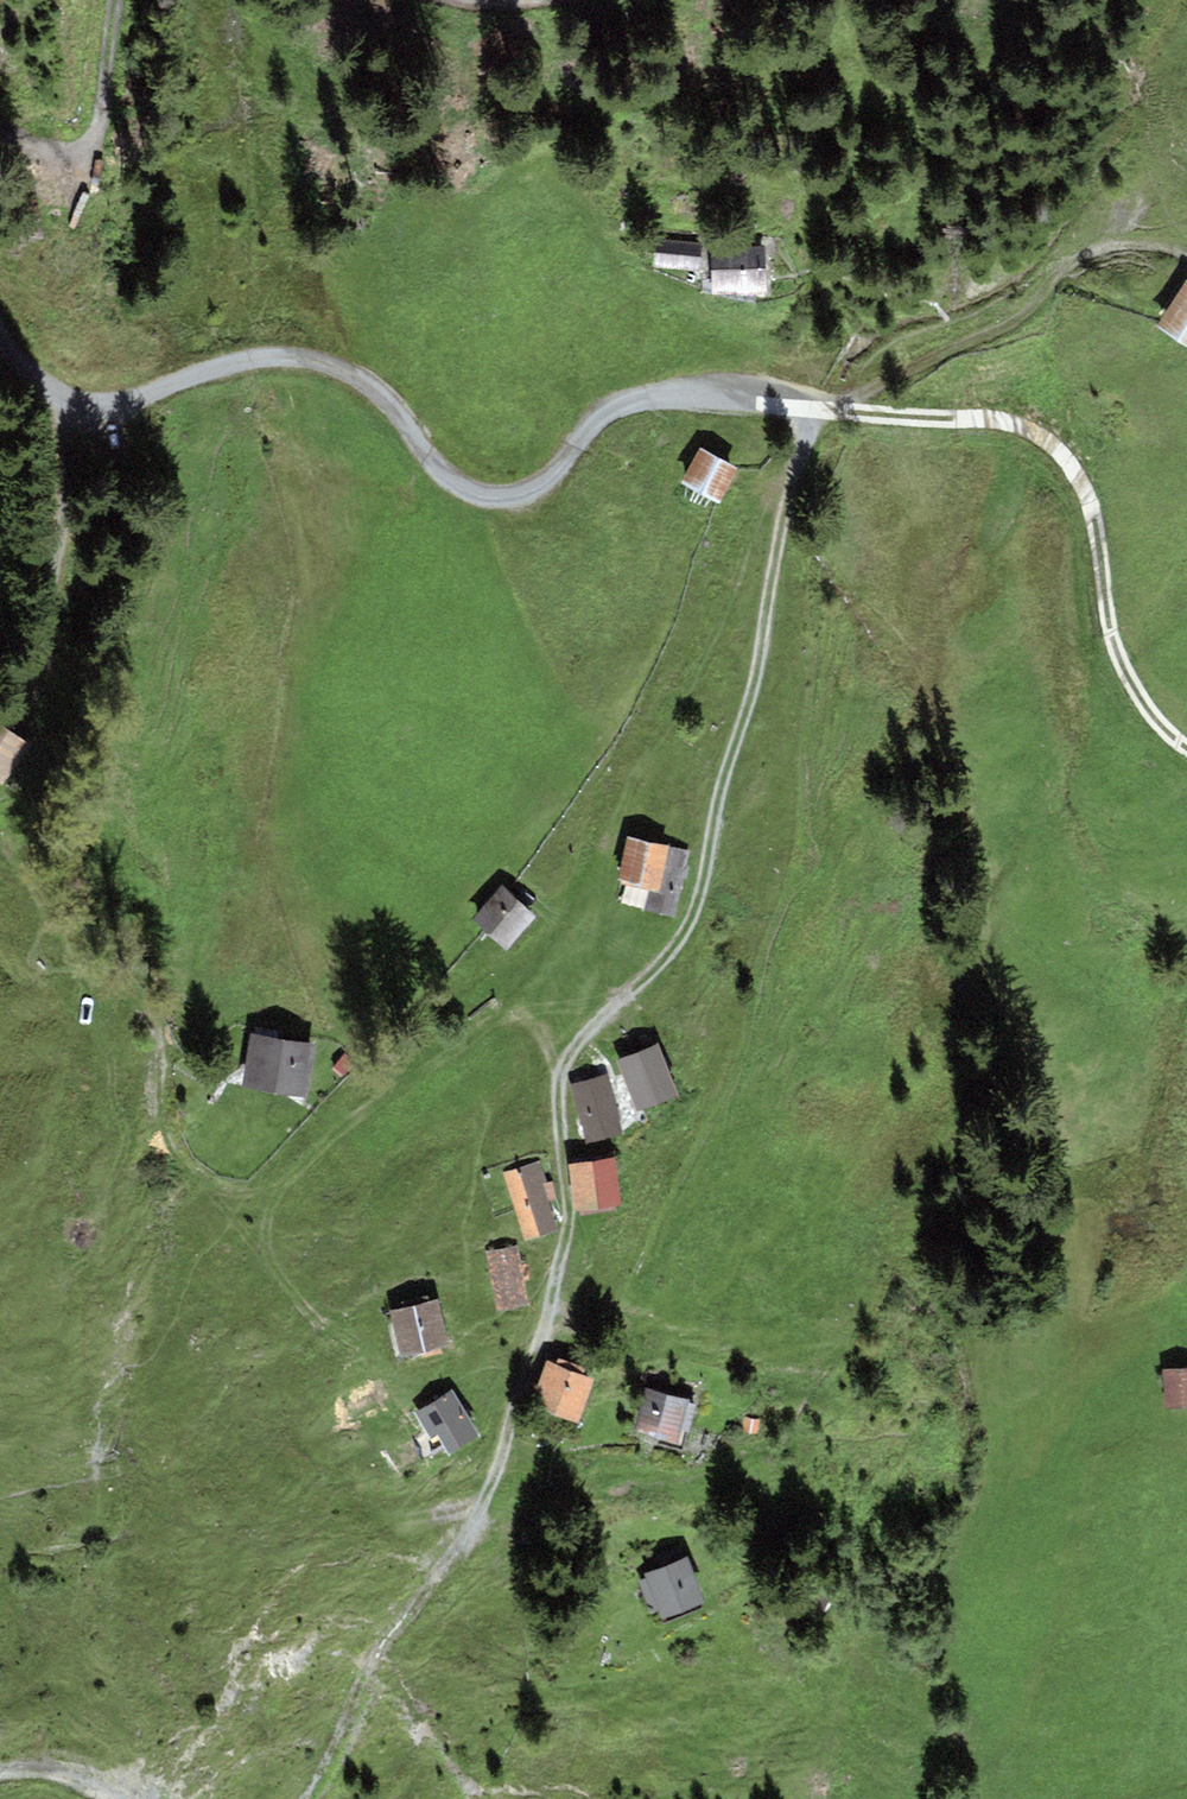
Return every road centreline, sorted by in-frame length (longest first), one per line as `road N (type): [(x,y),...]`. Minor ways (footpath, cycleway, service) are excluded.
road 1 (track): [(1186,244),(1123,233),(1072,247),(1015,311),(833,395),(802,430),(720,815),(674,924),(562,1065),(564,1232),(490,1469),(351,1677),(308,1777),(285,1798)]
road 2 (track): [(0,330),(20,365),(94,397),(136,395),(243,355),(298,350),(349,365),(393,397),(439,459),(470,481),(508,489),(546,480),(617,400),(652,388),(1005,420),(1071,457),(1089,488),(1127,668),(1159,719),(1186,741)]
road 3 (track): [(562,1065),(547,1025),(519,994),(486,1003),(275,1155),(238,1169),(198,1157),(169,1120),(148,1003),(83,948),(0,828)]
road 4 (track): [(0,125),(72,144),(94,127),(115,0)]
road 5 (track): [(110,1798),(36,1755),(0,1767)]

